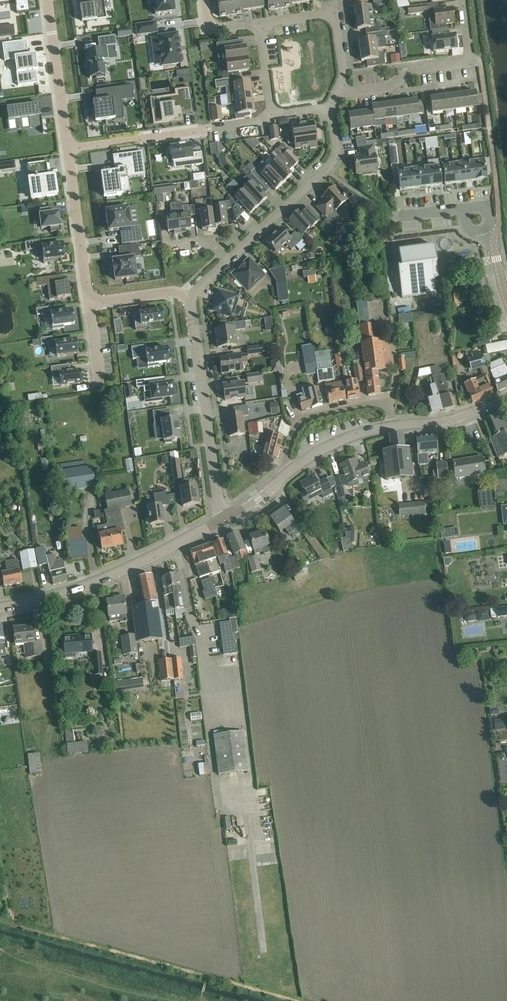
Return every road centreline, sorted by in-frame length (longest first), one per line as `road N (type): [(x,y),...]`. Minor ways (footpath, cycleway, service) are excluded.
road 1 (tertiary): [(222,521),(94,586),(0,610)]
road 2 (residential): [(222,521),(192,297)]
road 3 (residential): [(68,148),(272,114)]
road 4 (residential): [(229,261),(337,160),(330,108)]
road 5 (residential): [(338,89),(386,87),(412,71),(468,59),(462,0)]
road 6 (unclassified): [(288,472),(293,434),(310,416),(384,404),(392,425)]
road 7 (residential): [(68,148),(90,302)]
road 8 (residential): [(48,0),(68,148)]

